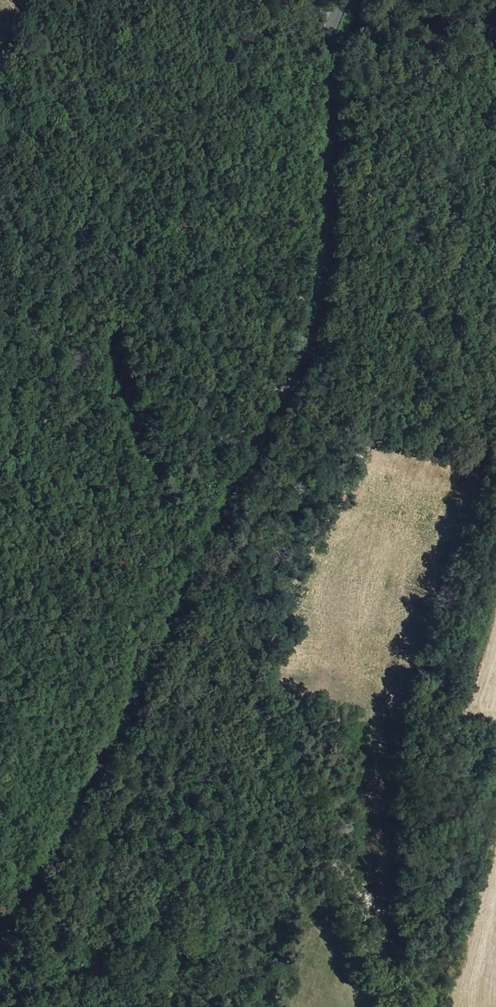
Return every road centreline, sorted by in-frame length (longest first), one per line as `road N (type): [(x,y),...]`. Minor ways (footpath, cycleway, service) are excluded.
road 1 (track): [(398,1006),(323,842),(247,729),(228,604),(232,515),(224,475),(190,406),(133,244),(128,199),(29,0)]
road 2 (tertiary): [(0,934),(142,680),(304,339),(318,267),(330,27),(343,0)]
road 3 (track): [(207,442),(231,381),(232,303),(212,183),(187,107),(194,0)]

